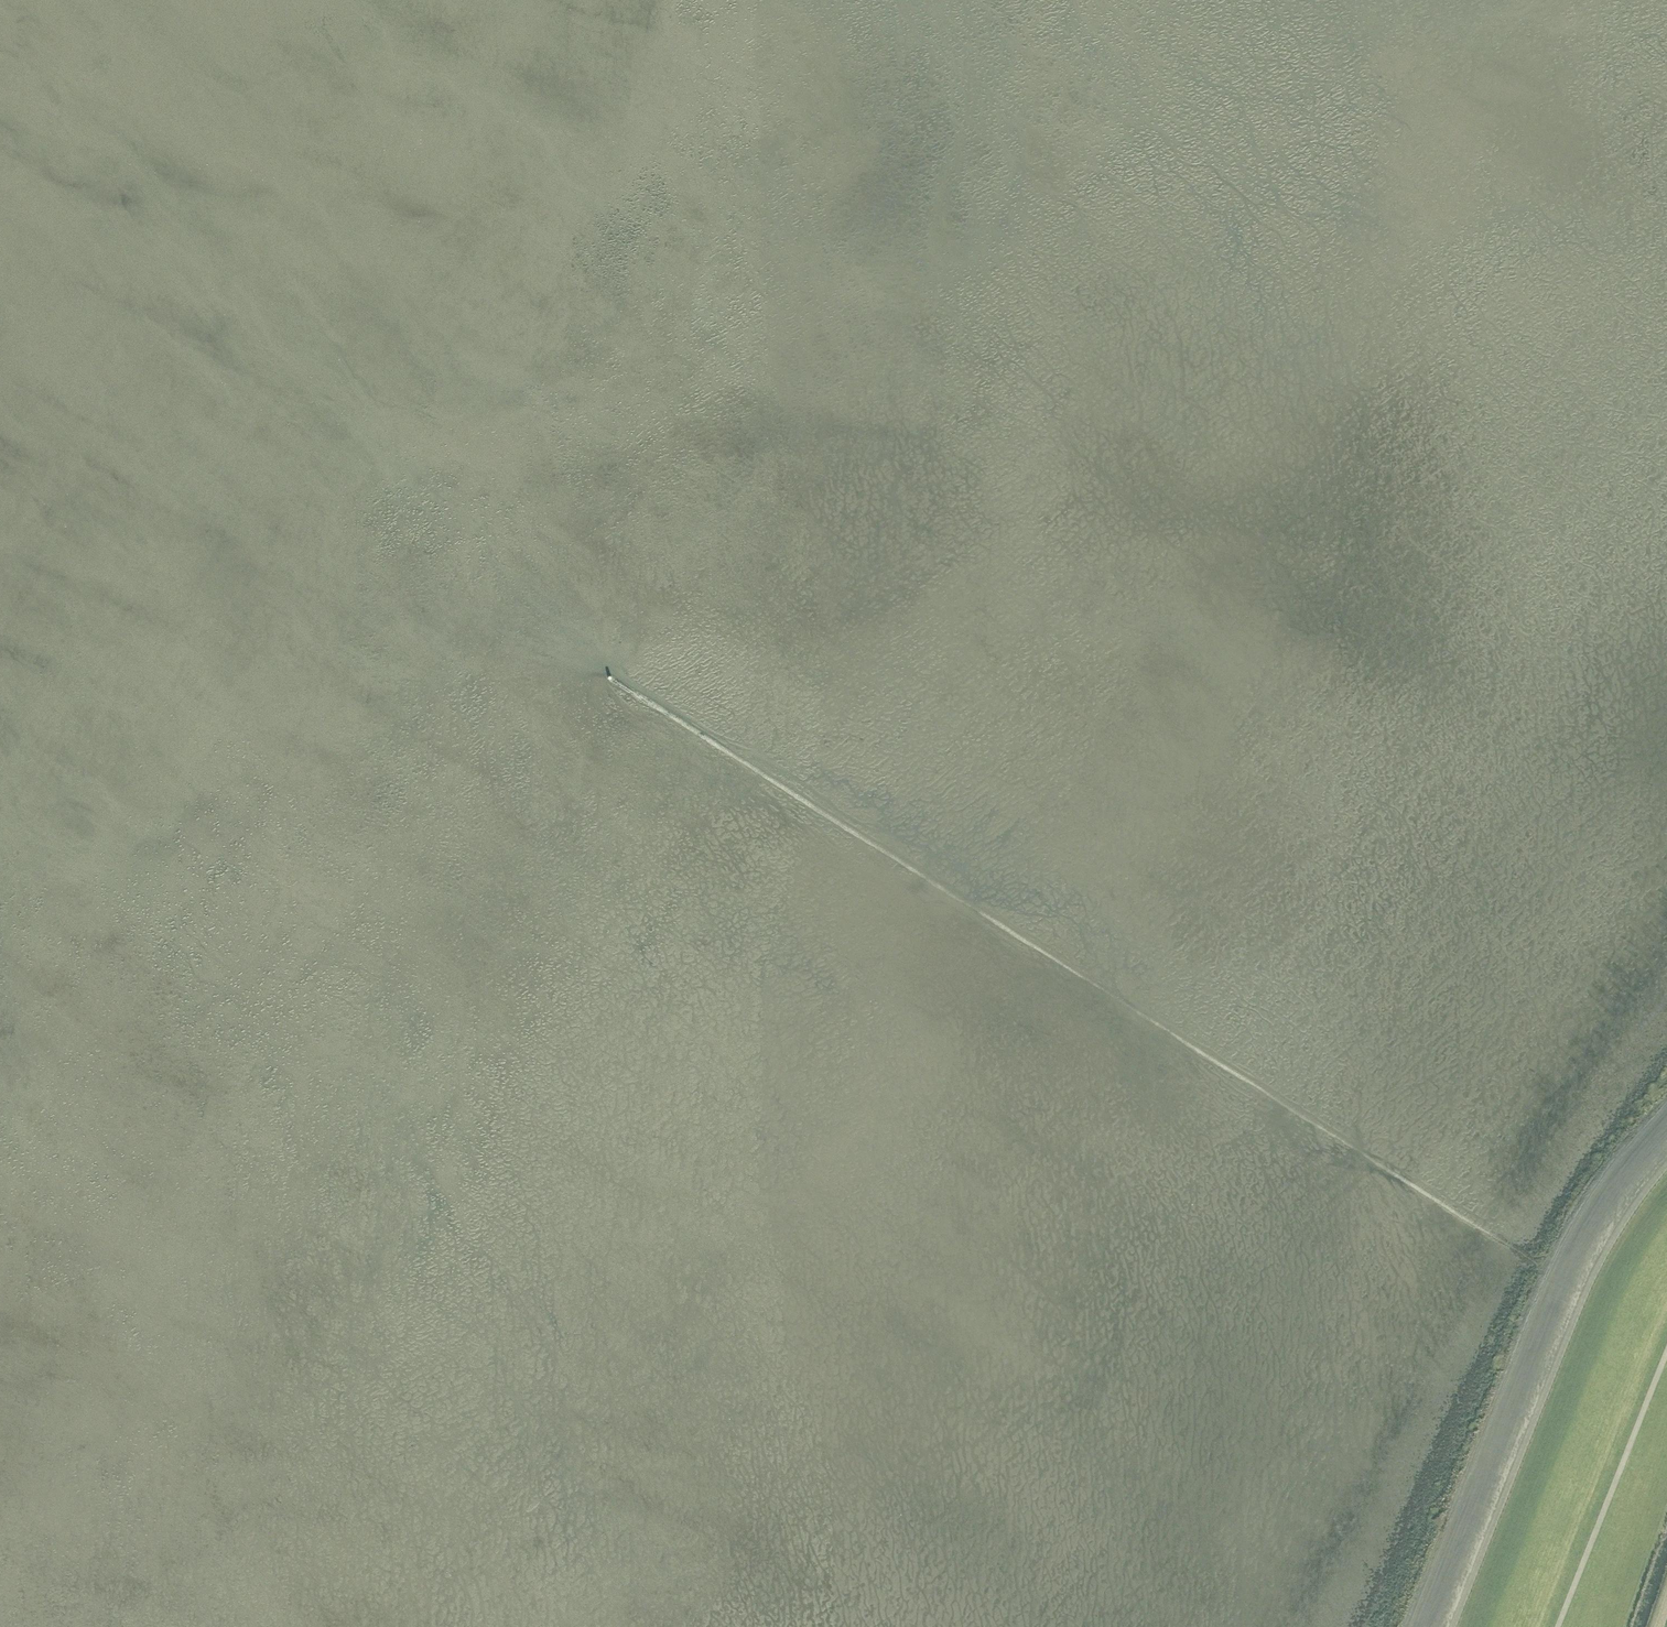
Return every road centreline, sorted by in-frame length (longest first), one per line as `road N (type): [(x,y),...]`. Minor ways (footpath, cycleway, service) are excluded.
road 1 (unclassified): [(1558,1626),(1666,1351)]

